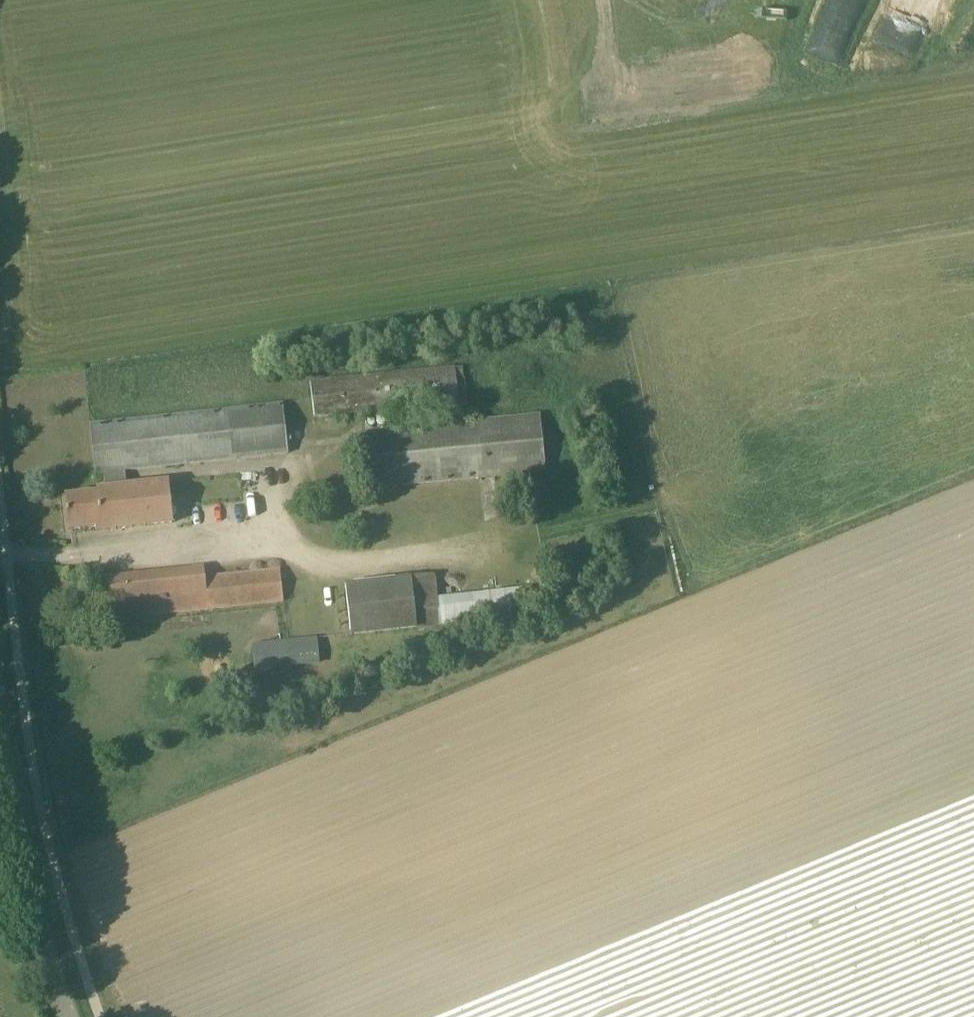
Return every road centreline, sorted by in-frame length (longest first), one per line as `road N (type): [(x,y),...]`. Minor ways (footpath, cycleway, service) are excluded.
road 1 (tertiary): [(69,1016),(13,834),(0,739)]

